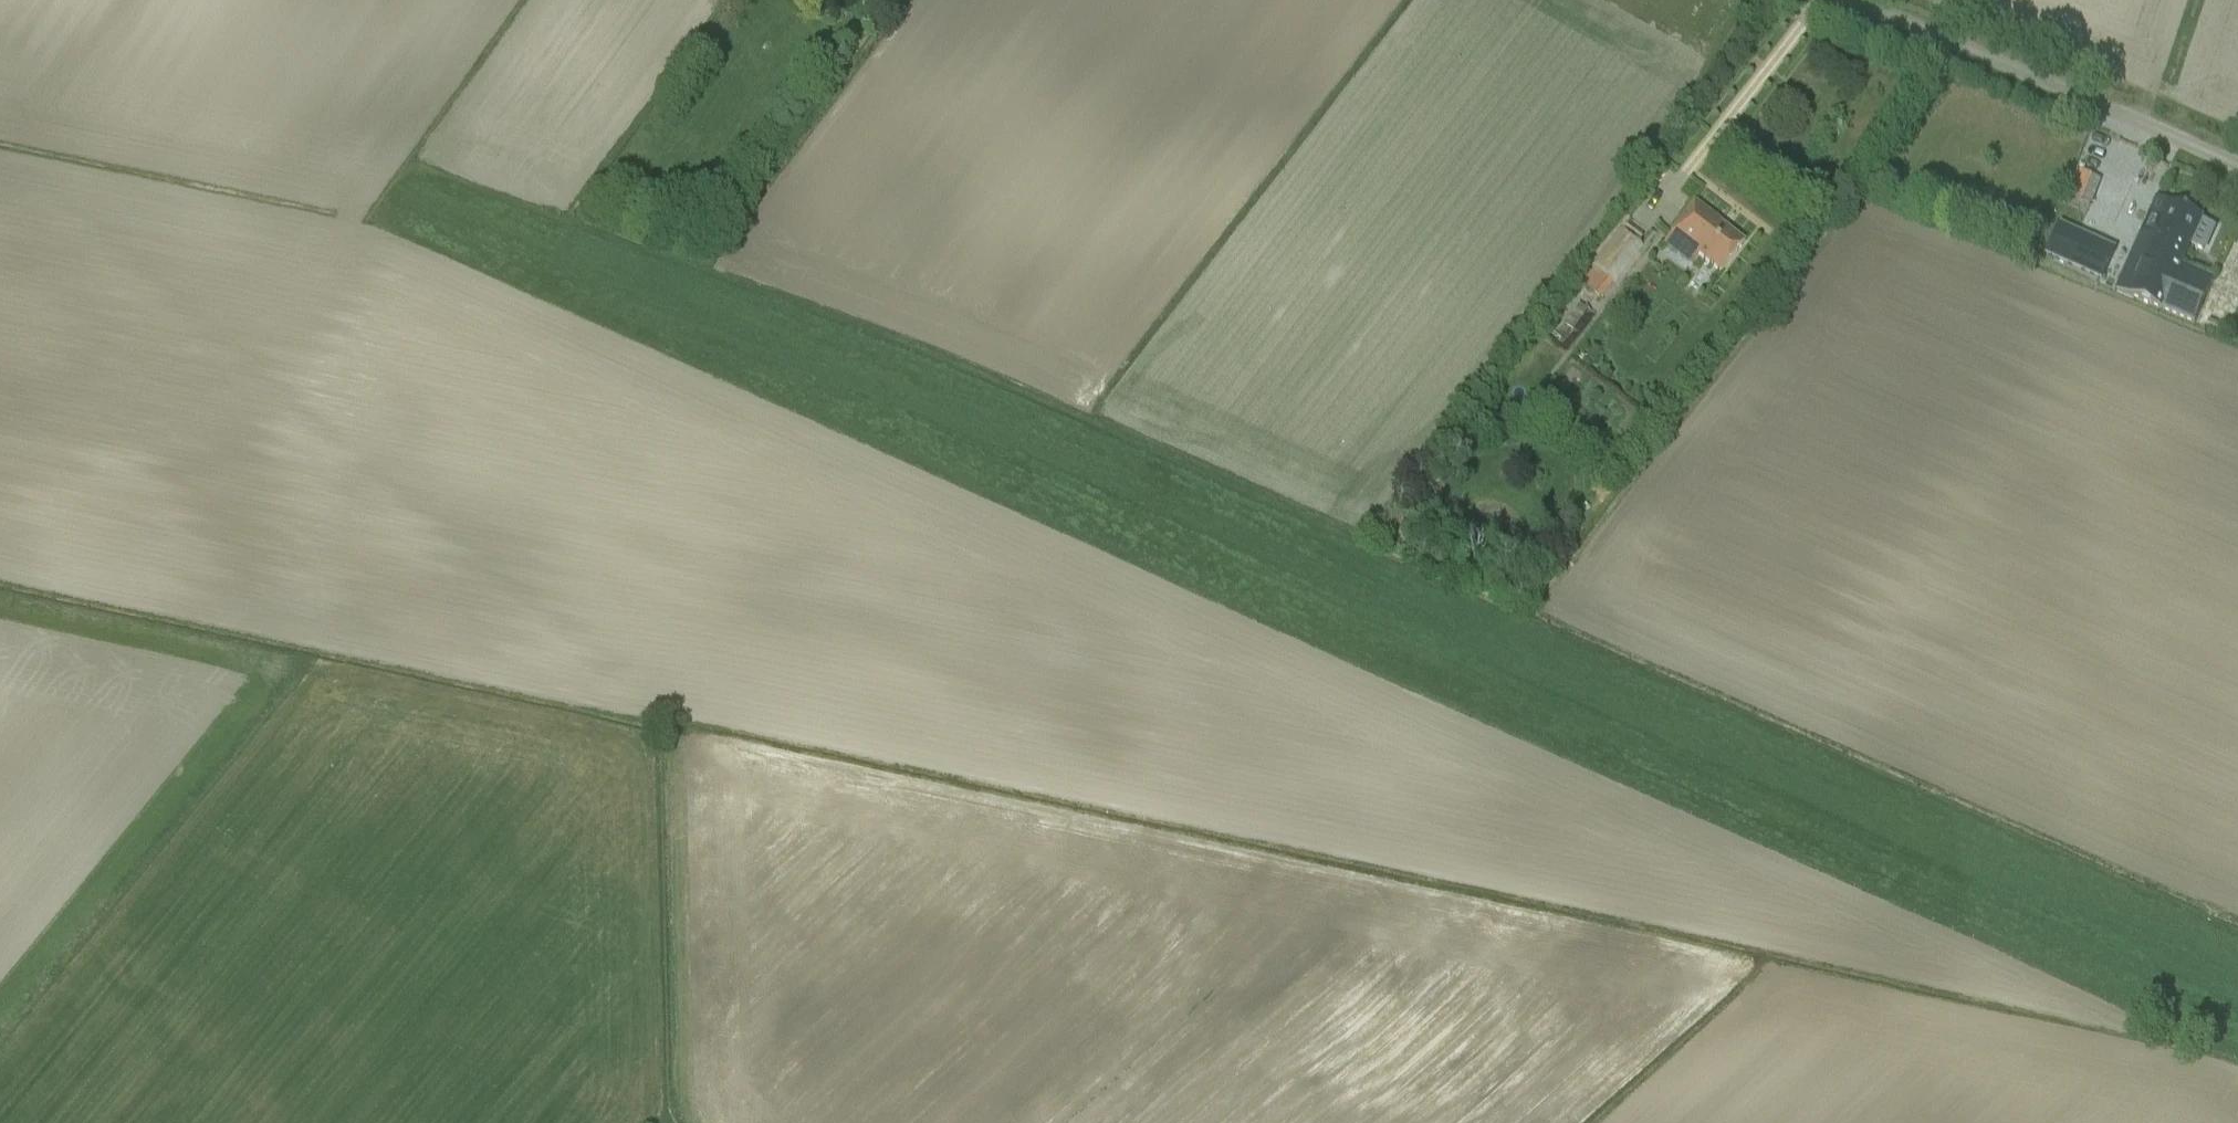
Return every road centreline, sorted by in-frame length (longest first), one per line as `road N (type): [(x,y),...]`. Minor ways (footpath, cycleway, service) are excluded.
road 1 (unclassified): [(2237,168),(1852,0)]

